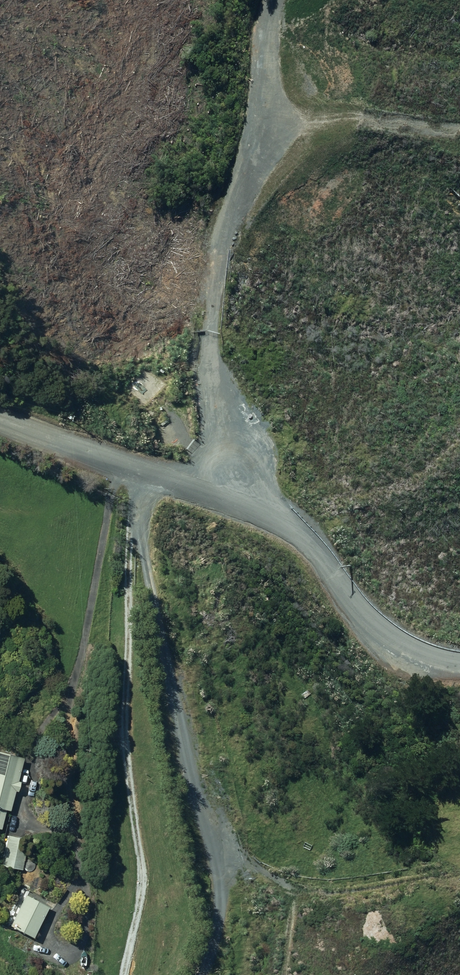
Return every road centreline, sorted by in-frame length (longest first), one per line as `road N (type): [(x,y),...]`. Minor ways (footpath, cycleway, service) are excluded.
road 1 (unclassified): [(459,662),(421,655),(381,630),(350,600),(315,546),(264,513),(0,424)]
road 2 (track): [(204,974),(216,940),(195,797),(139,530),(146,472)]
road 3 (track): [(222,496),(210,333),(217,230),(253,116),(269,0)]

